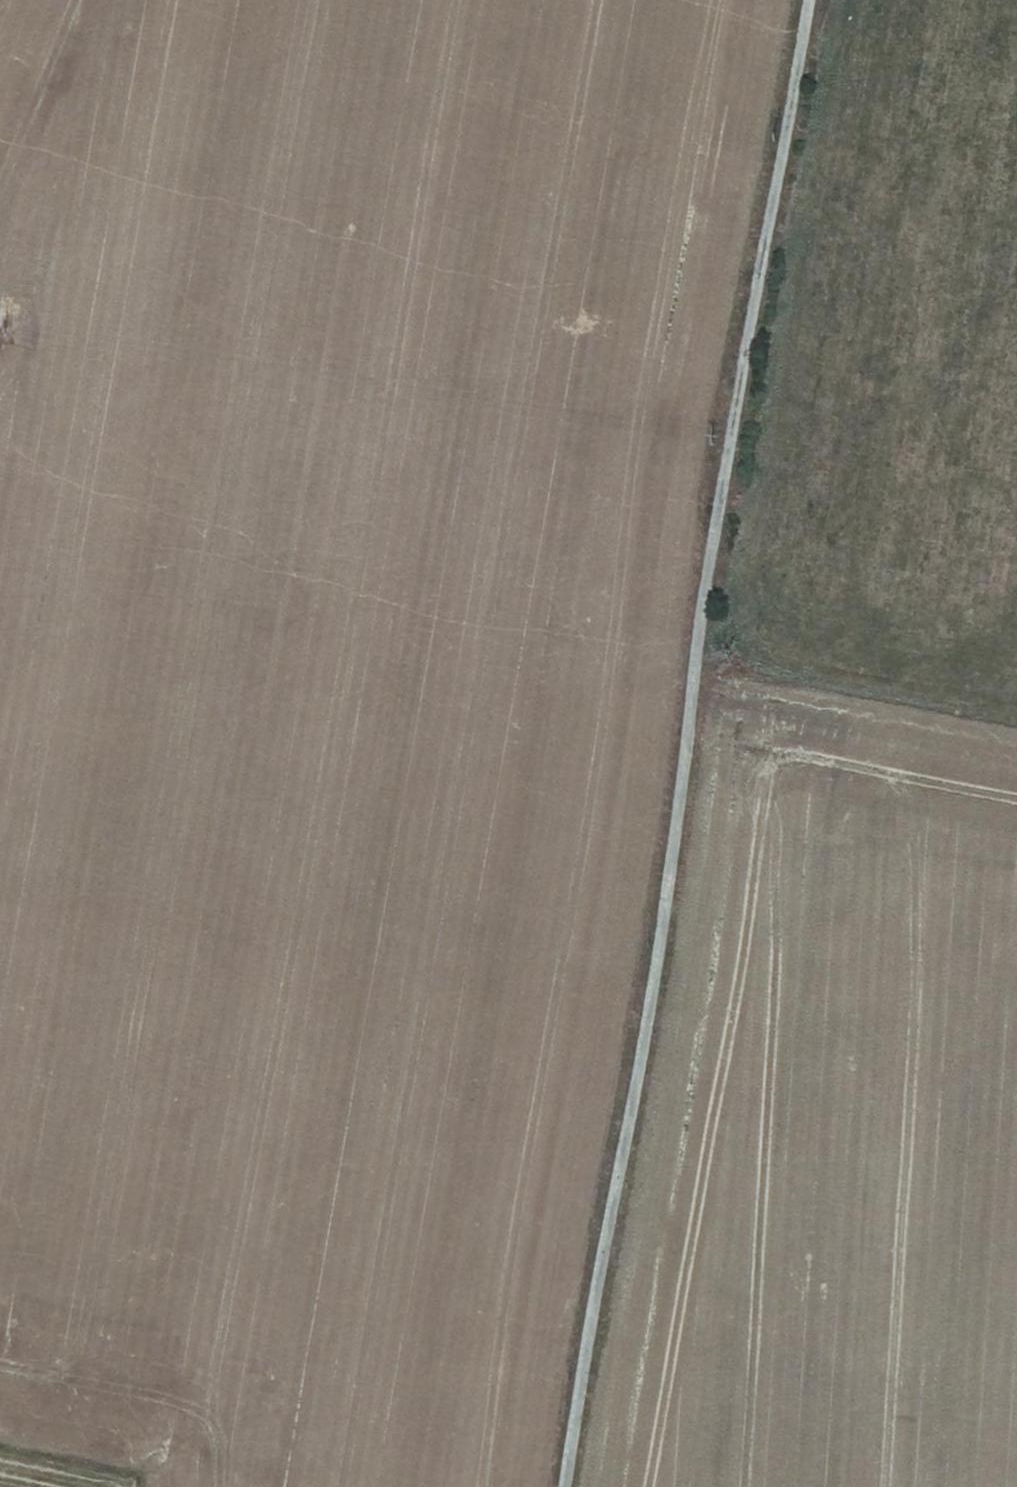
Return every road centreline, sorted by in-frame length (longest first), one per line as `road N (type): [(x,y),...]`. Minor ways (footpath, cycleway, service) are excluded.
road 1 (unclassified): [(561,1486),(806,0)]

